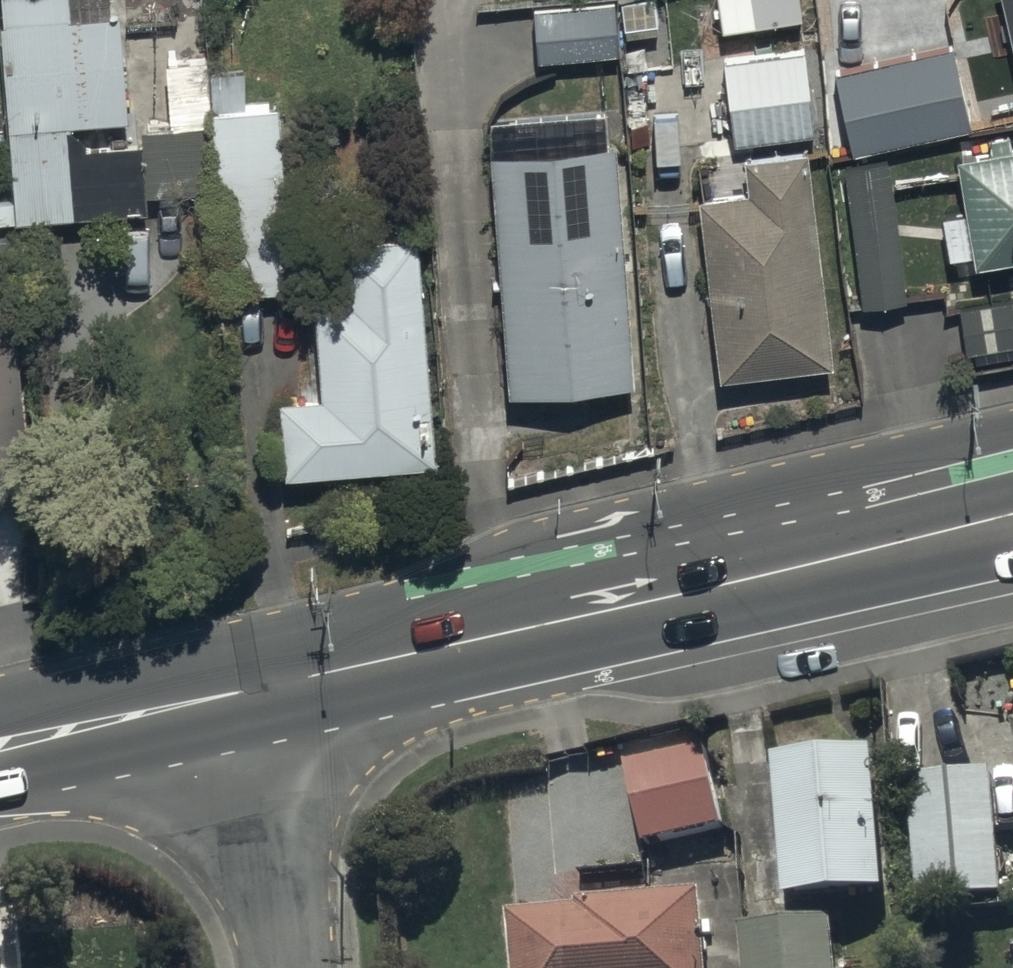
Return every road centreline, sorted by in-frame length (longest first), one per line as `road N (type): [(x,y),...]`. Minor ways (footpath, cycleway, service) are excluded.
road 1 (secondary): [(1012,514),(253,690)]
road 2 (residential): [(253,690),(277,967)]
road 3 (secondary): [(253,690),(0,749)]

